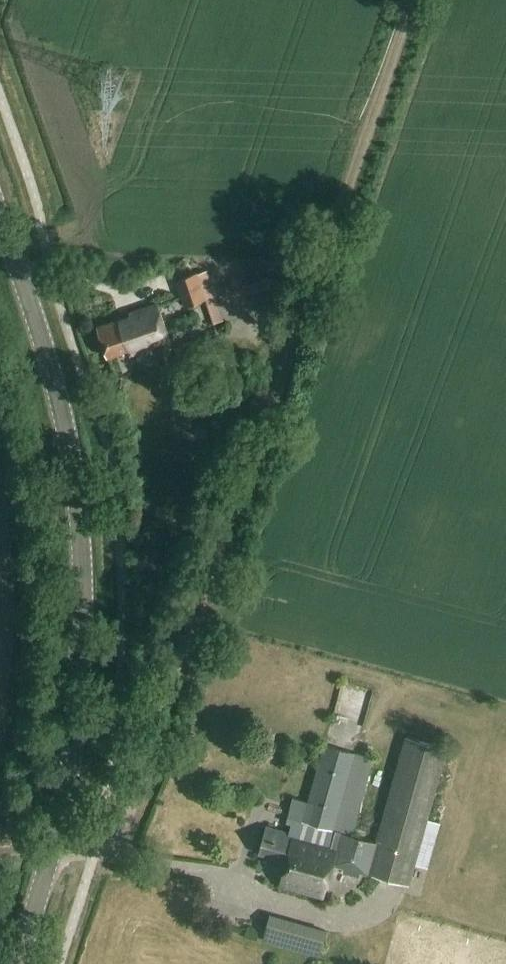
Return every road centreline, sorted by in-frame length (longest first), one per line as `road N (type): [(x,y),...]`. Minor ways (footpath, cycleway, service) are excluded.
road 1 (track): [(97,852),(136,803),(410,0)]
road 2 (tertiary): [(14,963),(44,874),(77,715),(81,585),(66,436),(0,221)]

